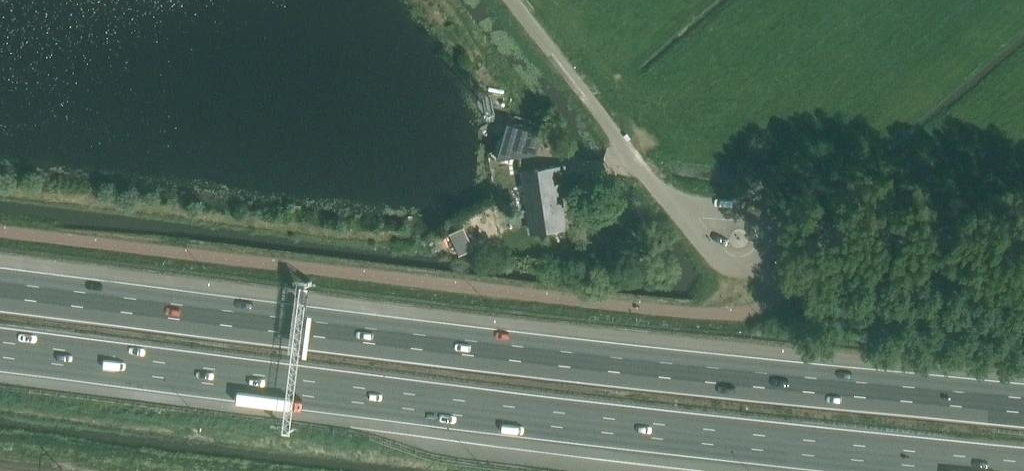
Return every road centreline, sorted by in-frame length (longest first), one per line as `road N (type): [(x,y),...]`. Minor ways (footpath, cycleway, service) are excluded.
road 1 (motorway): [(0,349),(1023,469)]
road 2 (motorway): [(1023,406),(0,290)]
road 3 (residential): [(512,0),(684,216)]
road 4 (residential): [(752,264),(766,246),(754,213),(684,216)]

